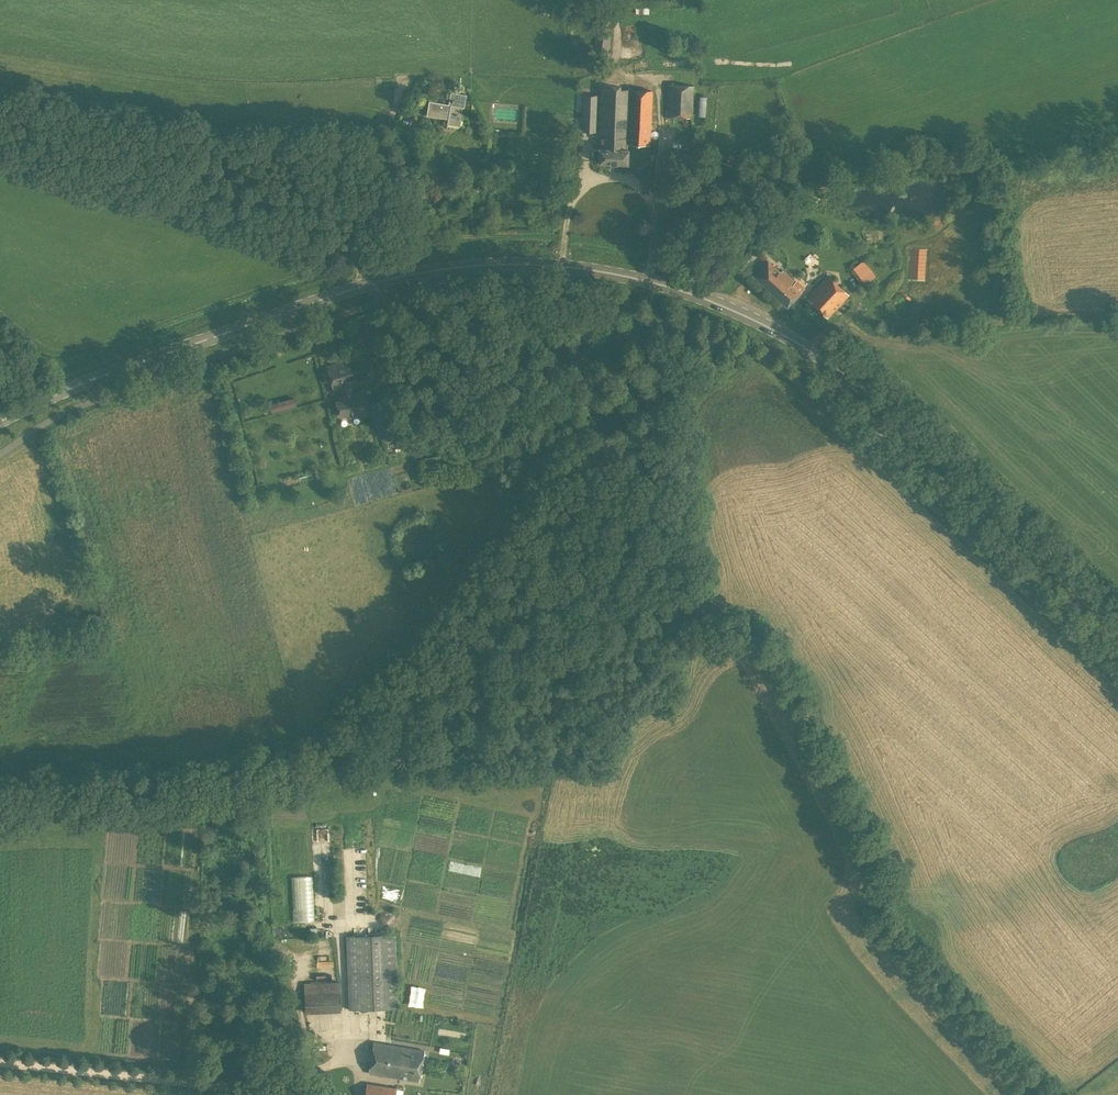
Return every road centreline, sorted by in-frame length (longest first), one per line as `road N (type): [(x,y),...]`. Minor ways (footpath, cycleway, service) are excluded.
road 1 (secondary): [(0,420),(371,279),(474,262),(584,267),(671,282),(731,299),(827,357),(1117,626)]
road 2 (track): [(1117,314),(903,327),(854,314),(816,350)]

